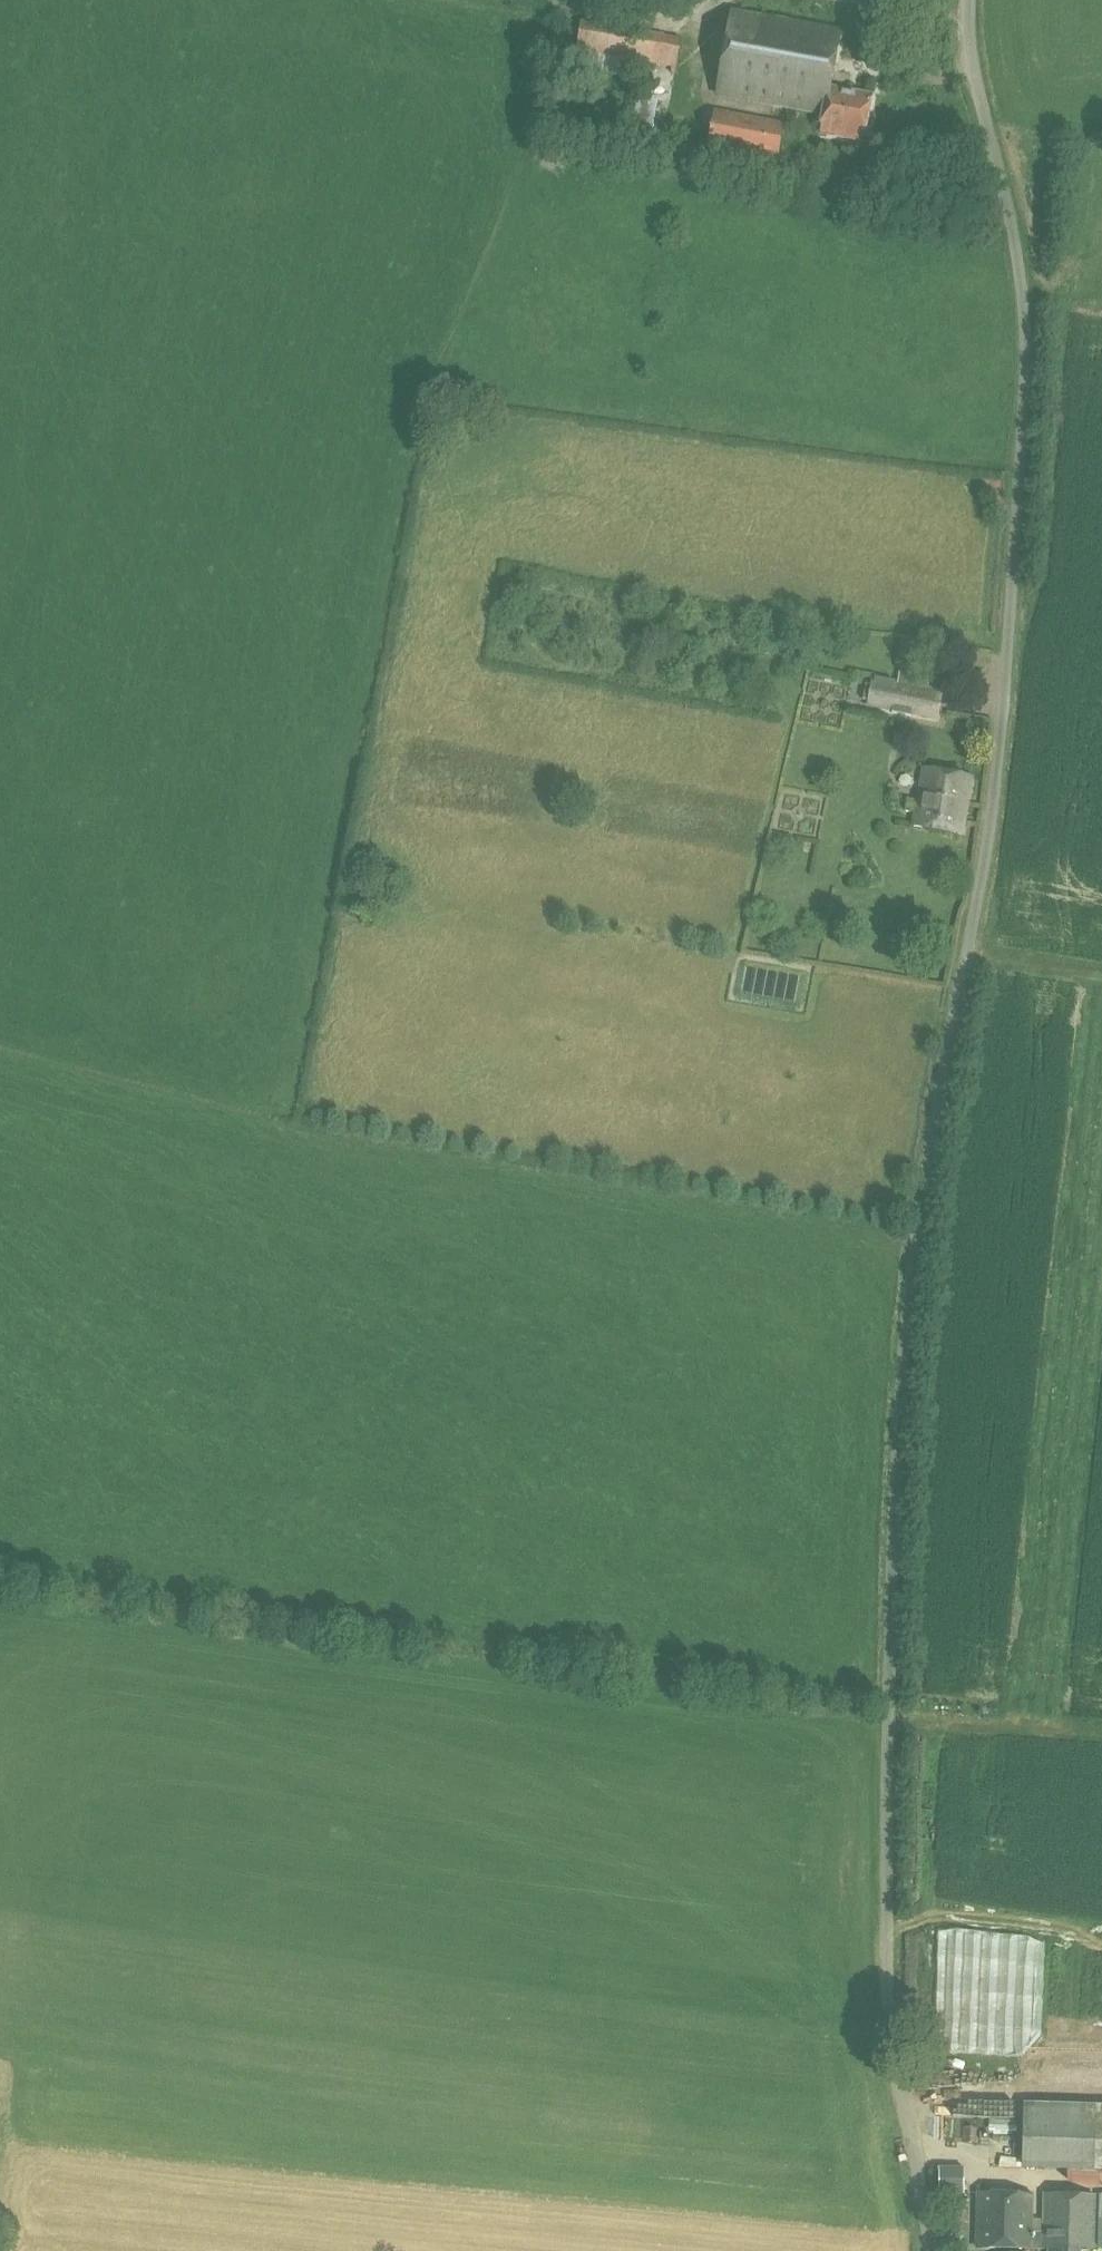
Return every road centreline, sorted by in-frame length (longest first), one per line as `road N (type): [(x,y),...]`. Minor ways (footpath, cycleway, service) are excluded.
road 1 (unclassified): [(929,2250),(893,2055),(888,1973),(902,1380),(910,1271),(977,914),(1012,660),(1029,376),(1014,219),(967,36),(972,0)]

